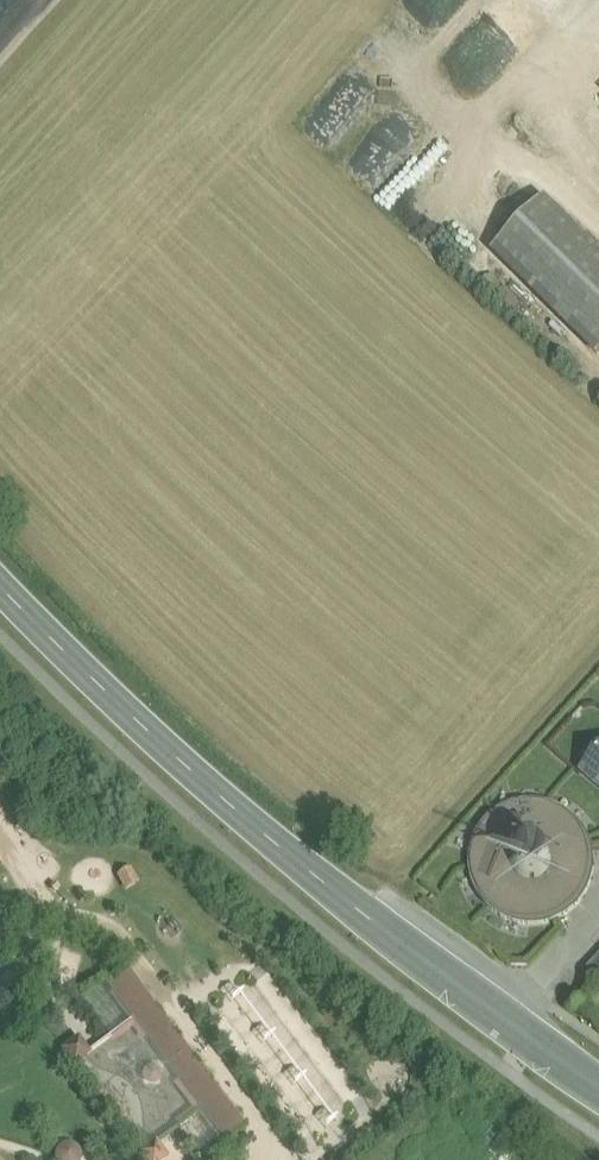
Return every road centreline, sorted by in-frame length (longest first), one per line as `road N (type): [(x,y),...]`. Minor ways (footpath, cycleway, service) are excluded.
road 1 (secondary): [(598,1089),(276,845),(0,594)]

